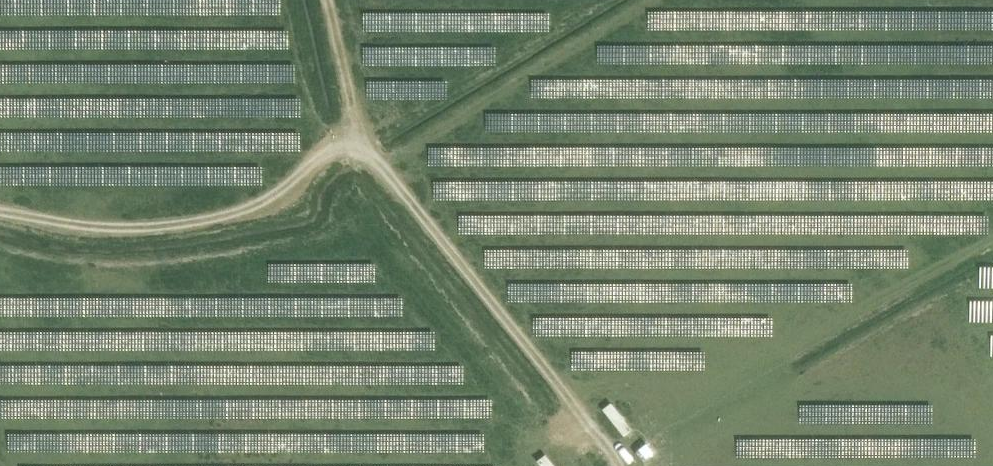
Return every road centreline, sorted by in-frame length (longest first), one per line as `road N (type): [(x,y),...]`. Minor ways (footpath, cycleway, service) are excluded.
road 1 (track): [(329,0),(361,146),(617,465)]
road 2 (track): [(628,465),(819,389),(860,384),(948,398),(992,440)]
road 3 (track): [(0,212),(121,233),(242,217),(289,194),(358,134)]

